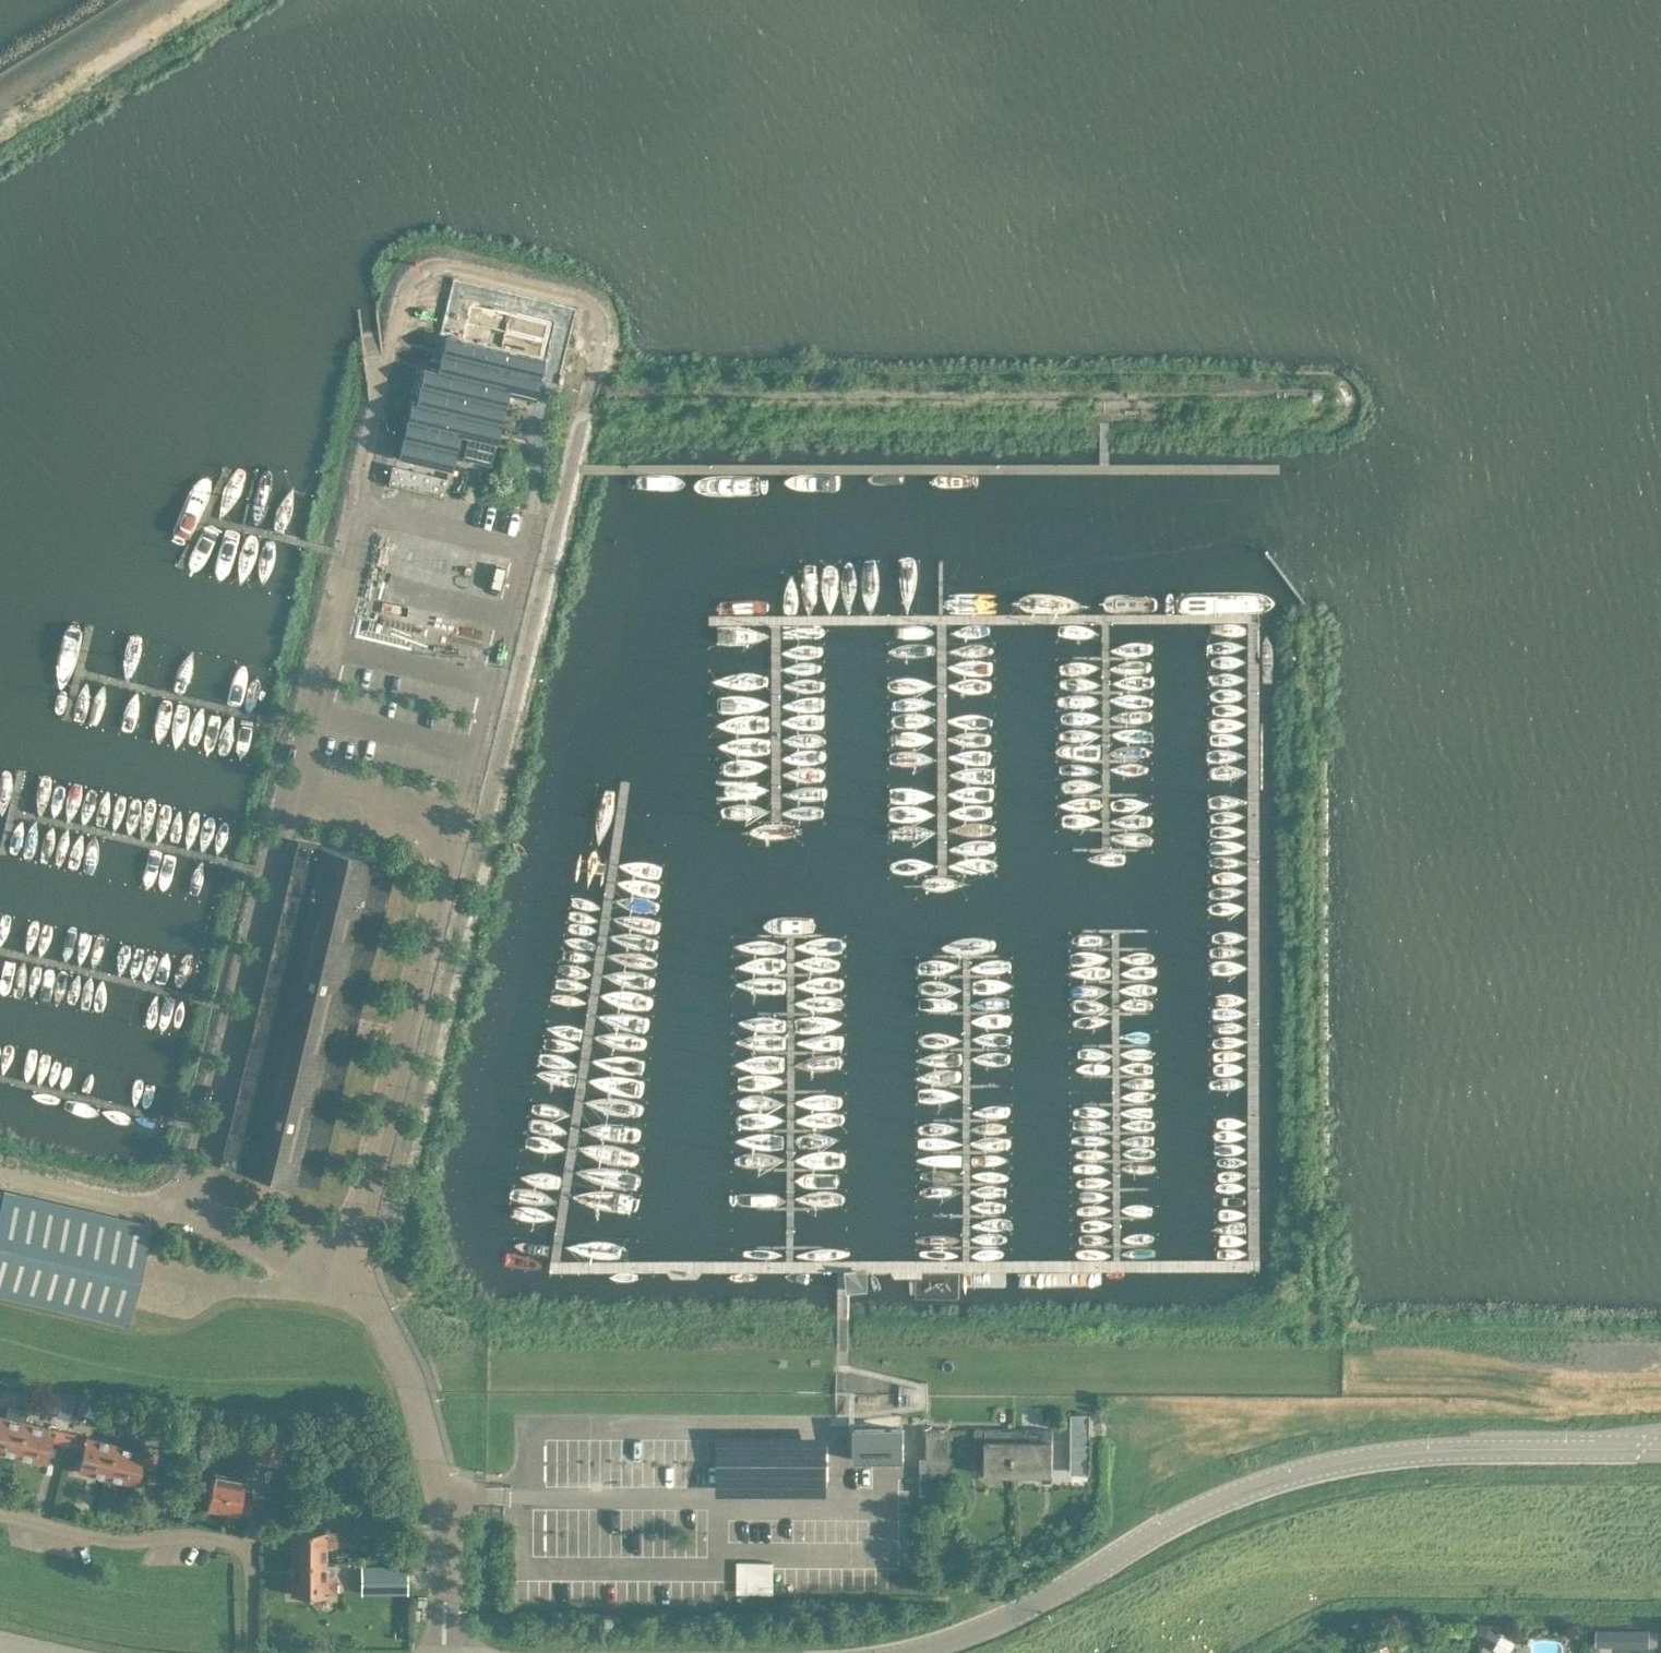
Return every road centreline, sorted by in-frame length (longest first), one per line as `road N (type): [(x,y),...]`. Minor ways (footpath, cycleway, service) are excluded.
road 1 (tertiary): [(1593,1447),(1380,1455),(1278,1480),(1211,1507),(1002,1626),(914,1652)]
road 2 (unclassified): [(333,1267),(208,1227),(196,1200),(200,1136),(295,782)]
road 3 (unclassified): [(333,1267),(461,823)]
road 4 (unclassified): [(449,1652),(446,1500),(414,1382),(378,1311),(333,1267)]
road 5 (unclassified): [(251,1652),(250,1543),(204,1536),(108,1543),(0,1517)]
road 6 (unclassified): [(363,508),(295,782)]

